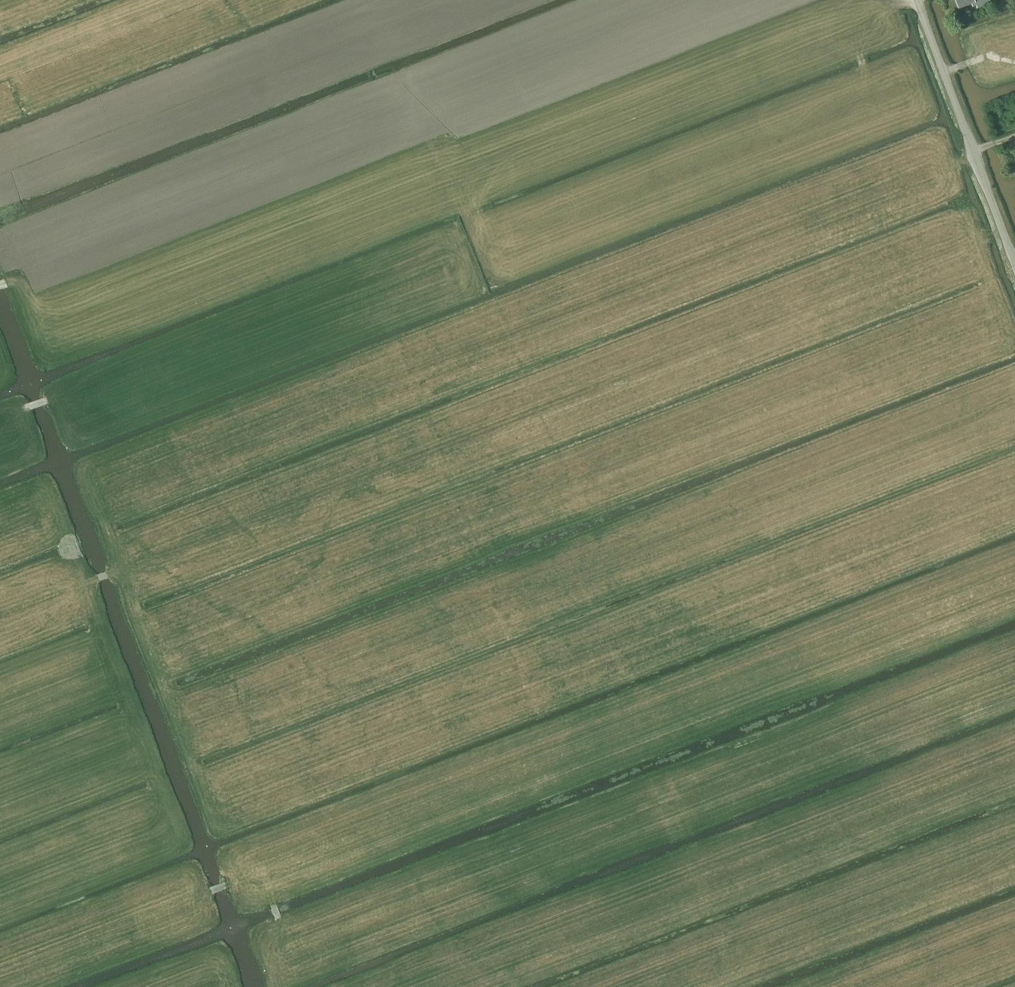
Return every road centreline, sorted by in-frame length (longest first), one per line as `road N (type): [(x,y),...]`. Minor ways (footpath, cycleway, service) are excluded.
road 1 (unclassified): [(1014,261),(917,0)]
road 2 (track): [(0,616),(121,568)]

